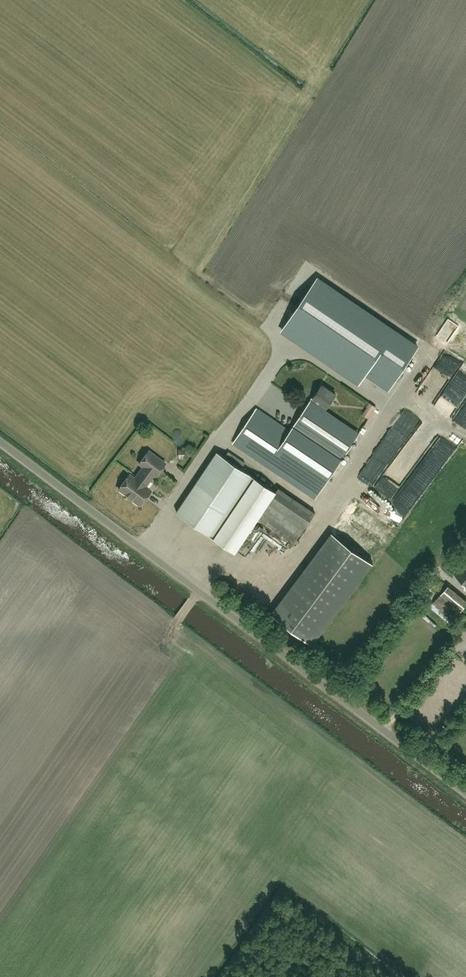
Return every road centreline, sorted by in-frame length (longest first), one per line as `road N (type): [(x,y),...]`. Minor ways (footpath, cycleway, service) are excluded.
road 1 (unclassified): [(465,791),(0,440)]

